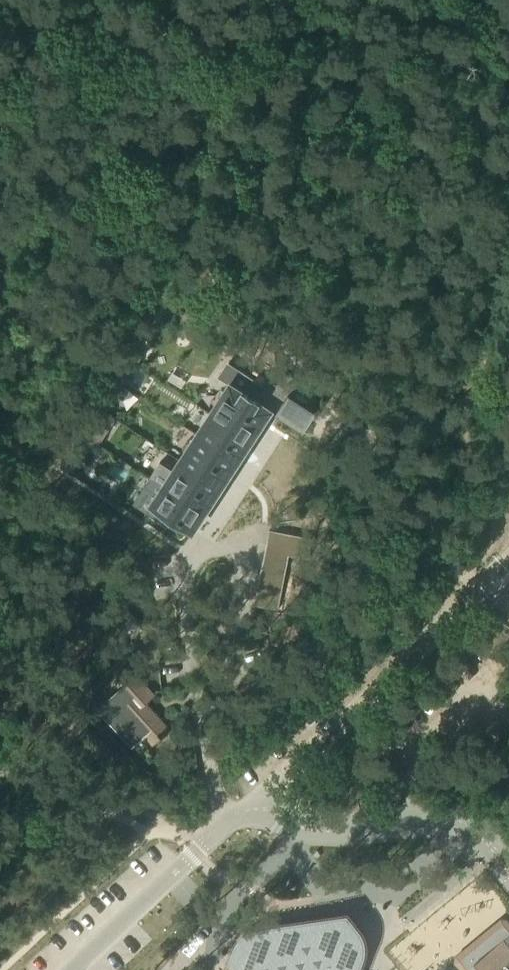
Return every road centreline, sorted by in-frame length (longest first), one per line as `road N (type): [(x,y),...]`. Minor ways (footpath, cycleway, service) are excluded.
road 1 (track): [(508,550),(224,821)]
road 2 (unclassified): [(69,969),(224,821)]

